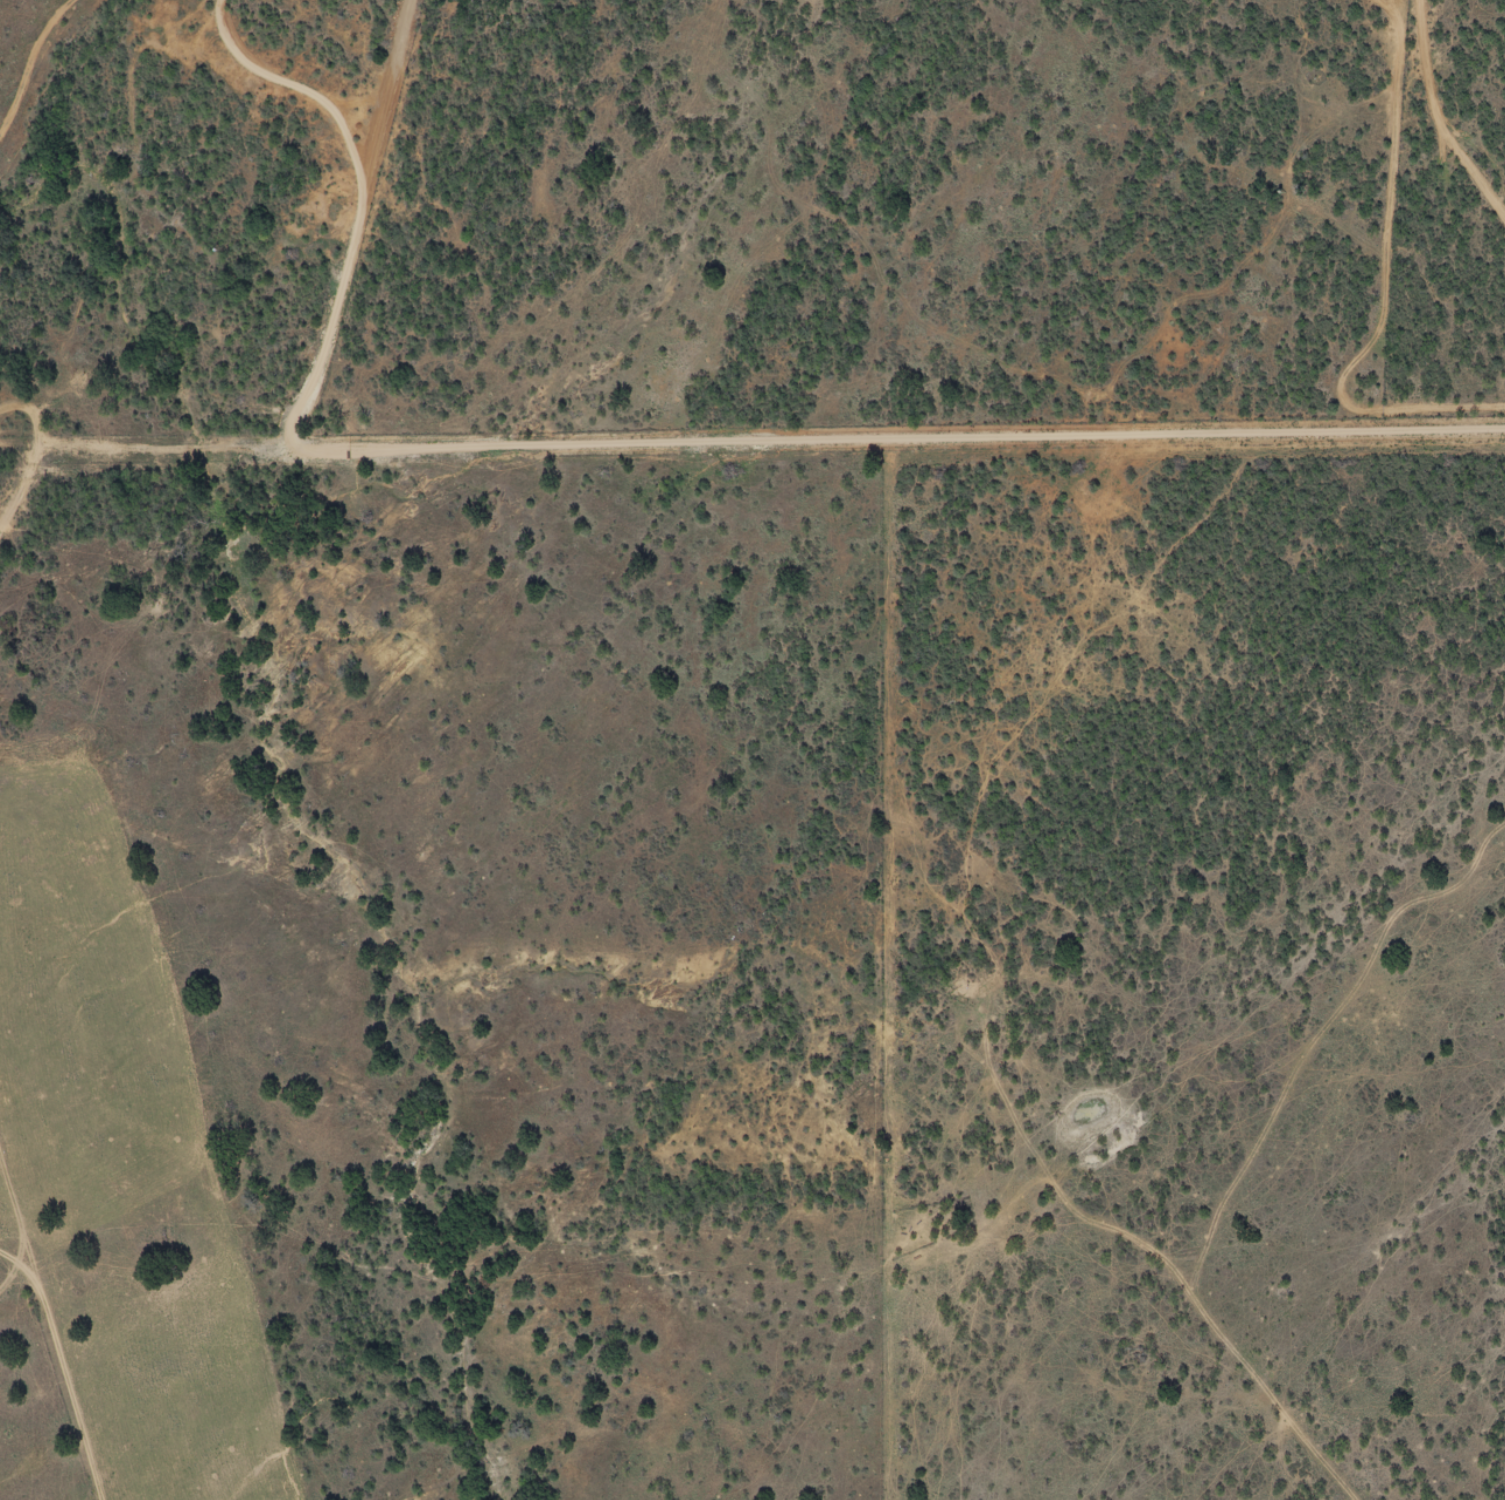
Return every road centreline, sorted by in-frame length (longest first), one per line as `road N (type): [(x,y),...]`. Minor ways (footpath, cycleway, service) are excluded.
road 1 (residential): [(0,581),(69,393),(138,254),(143,70),(213,0)]
road 2 (residential): [(102,1499),(0,1086)]
road 3 (residential): [(1504,204),(1473,180),(1437,51),(1438,0)]

